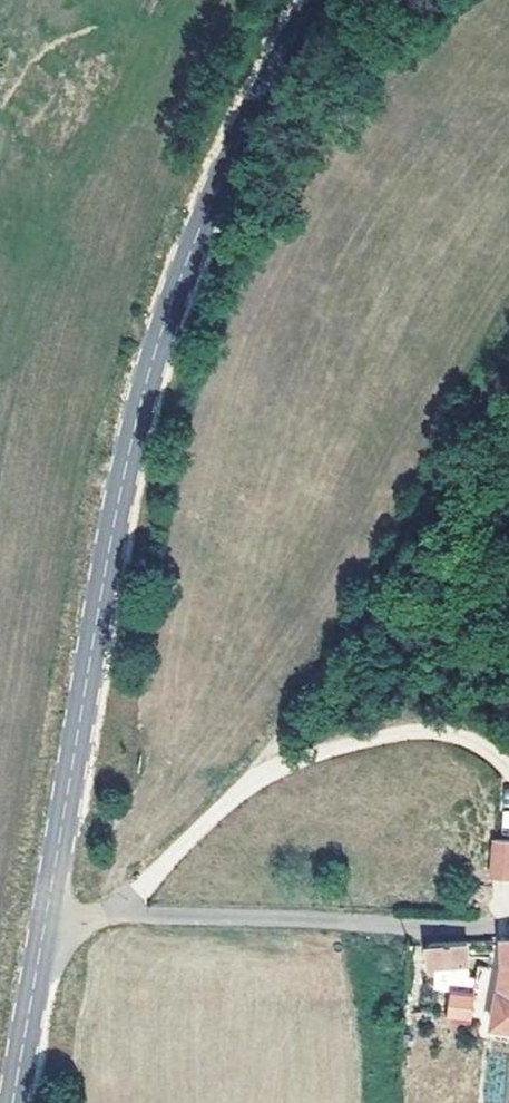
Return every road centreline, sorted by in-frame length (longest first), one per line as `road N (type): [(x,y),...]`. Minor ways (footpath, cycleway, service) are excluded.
road 1 (tertiary): [(318,0),(208,207),(134,427),(12,1102)]
road 2 (track): [(255,781),(508,378)]
road 3 (track): [(112,911),(475,924),(508,905)]
road 4 (track): [(508,771),(458,737),(402,732),(314,752),(255,781)]
road 5 (track): [(46,920),(112,911),(255,781)]

